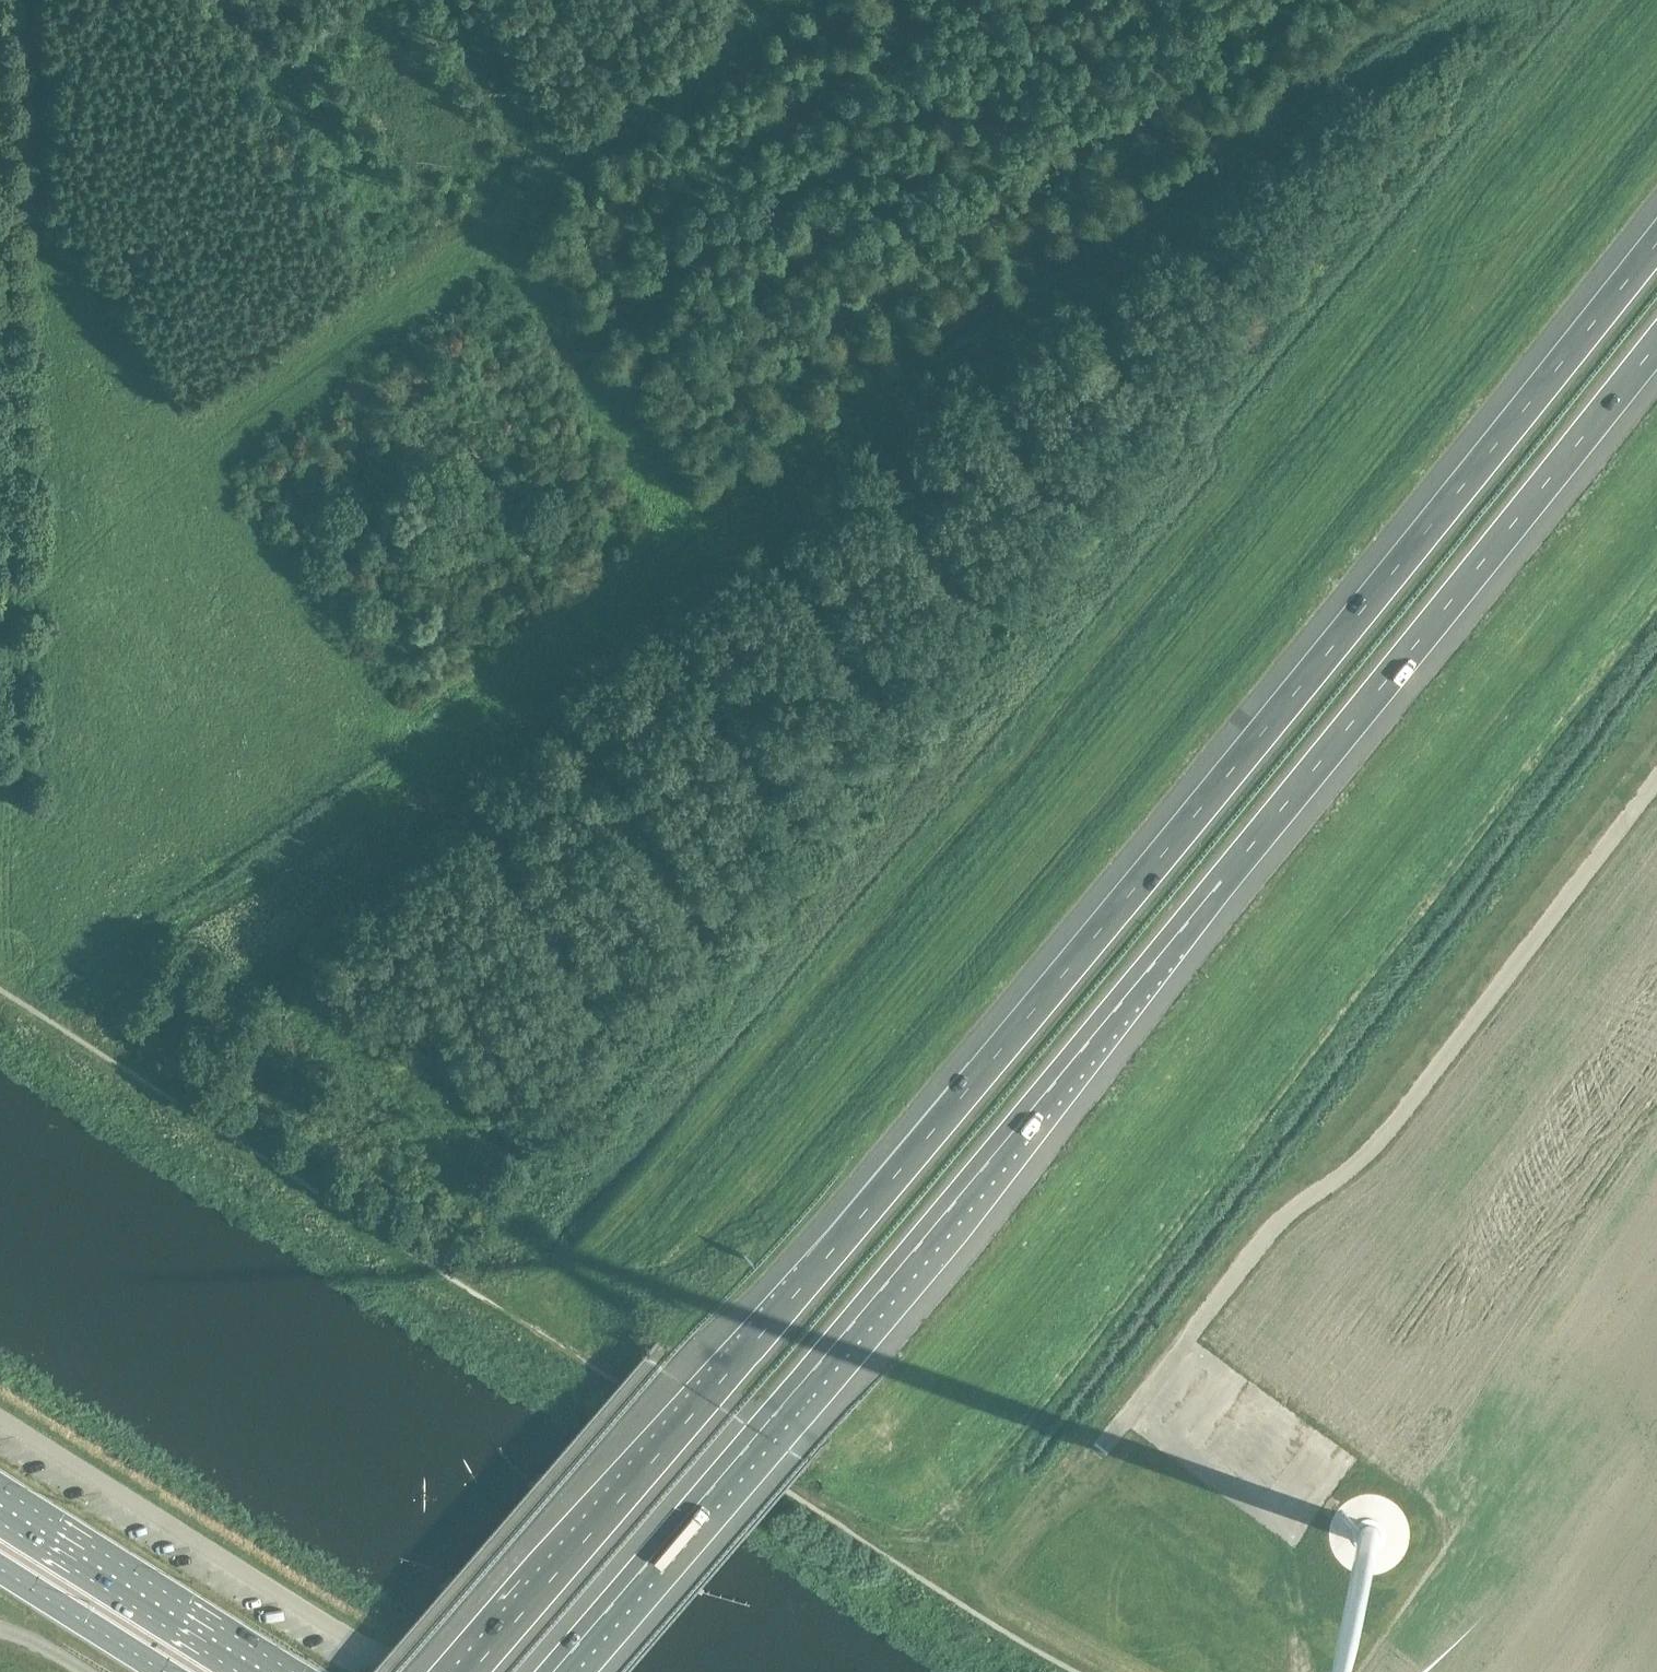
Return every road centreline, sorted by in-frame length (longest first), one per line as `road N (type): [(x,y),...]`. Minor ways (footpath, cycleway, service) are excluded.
road 1 (motorway): [(1656,232),(1401,559),(816,1271),(471,1671)]
road 2 (motorway): [(558,1671),(768,1429),(1656,338)]
road 3 (trunk): [(292,1671),(0,1489)]
road 4 (trunk): [(0,1567),(166,1671)]

